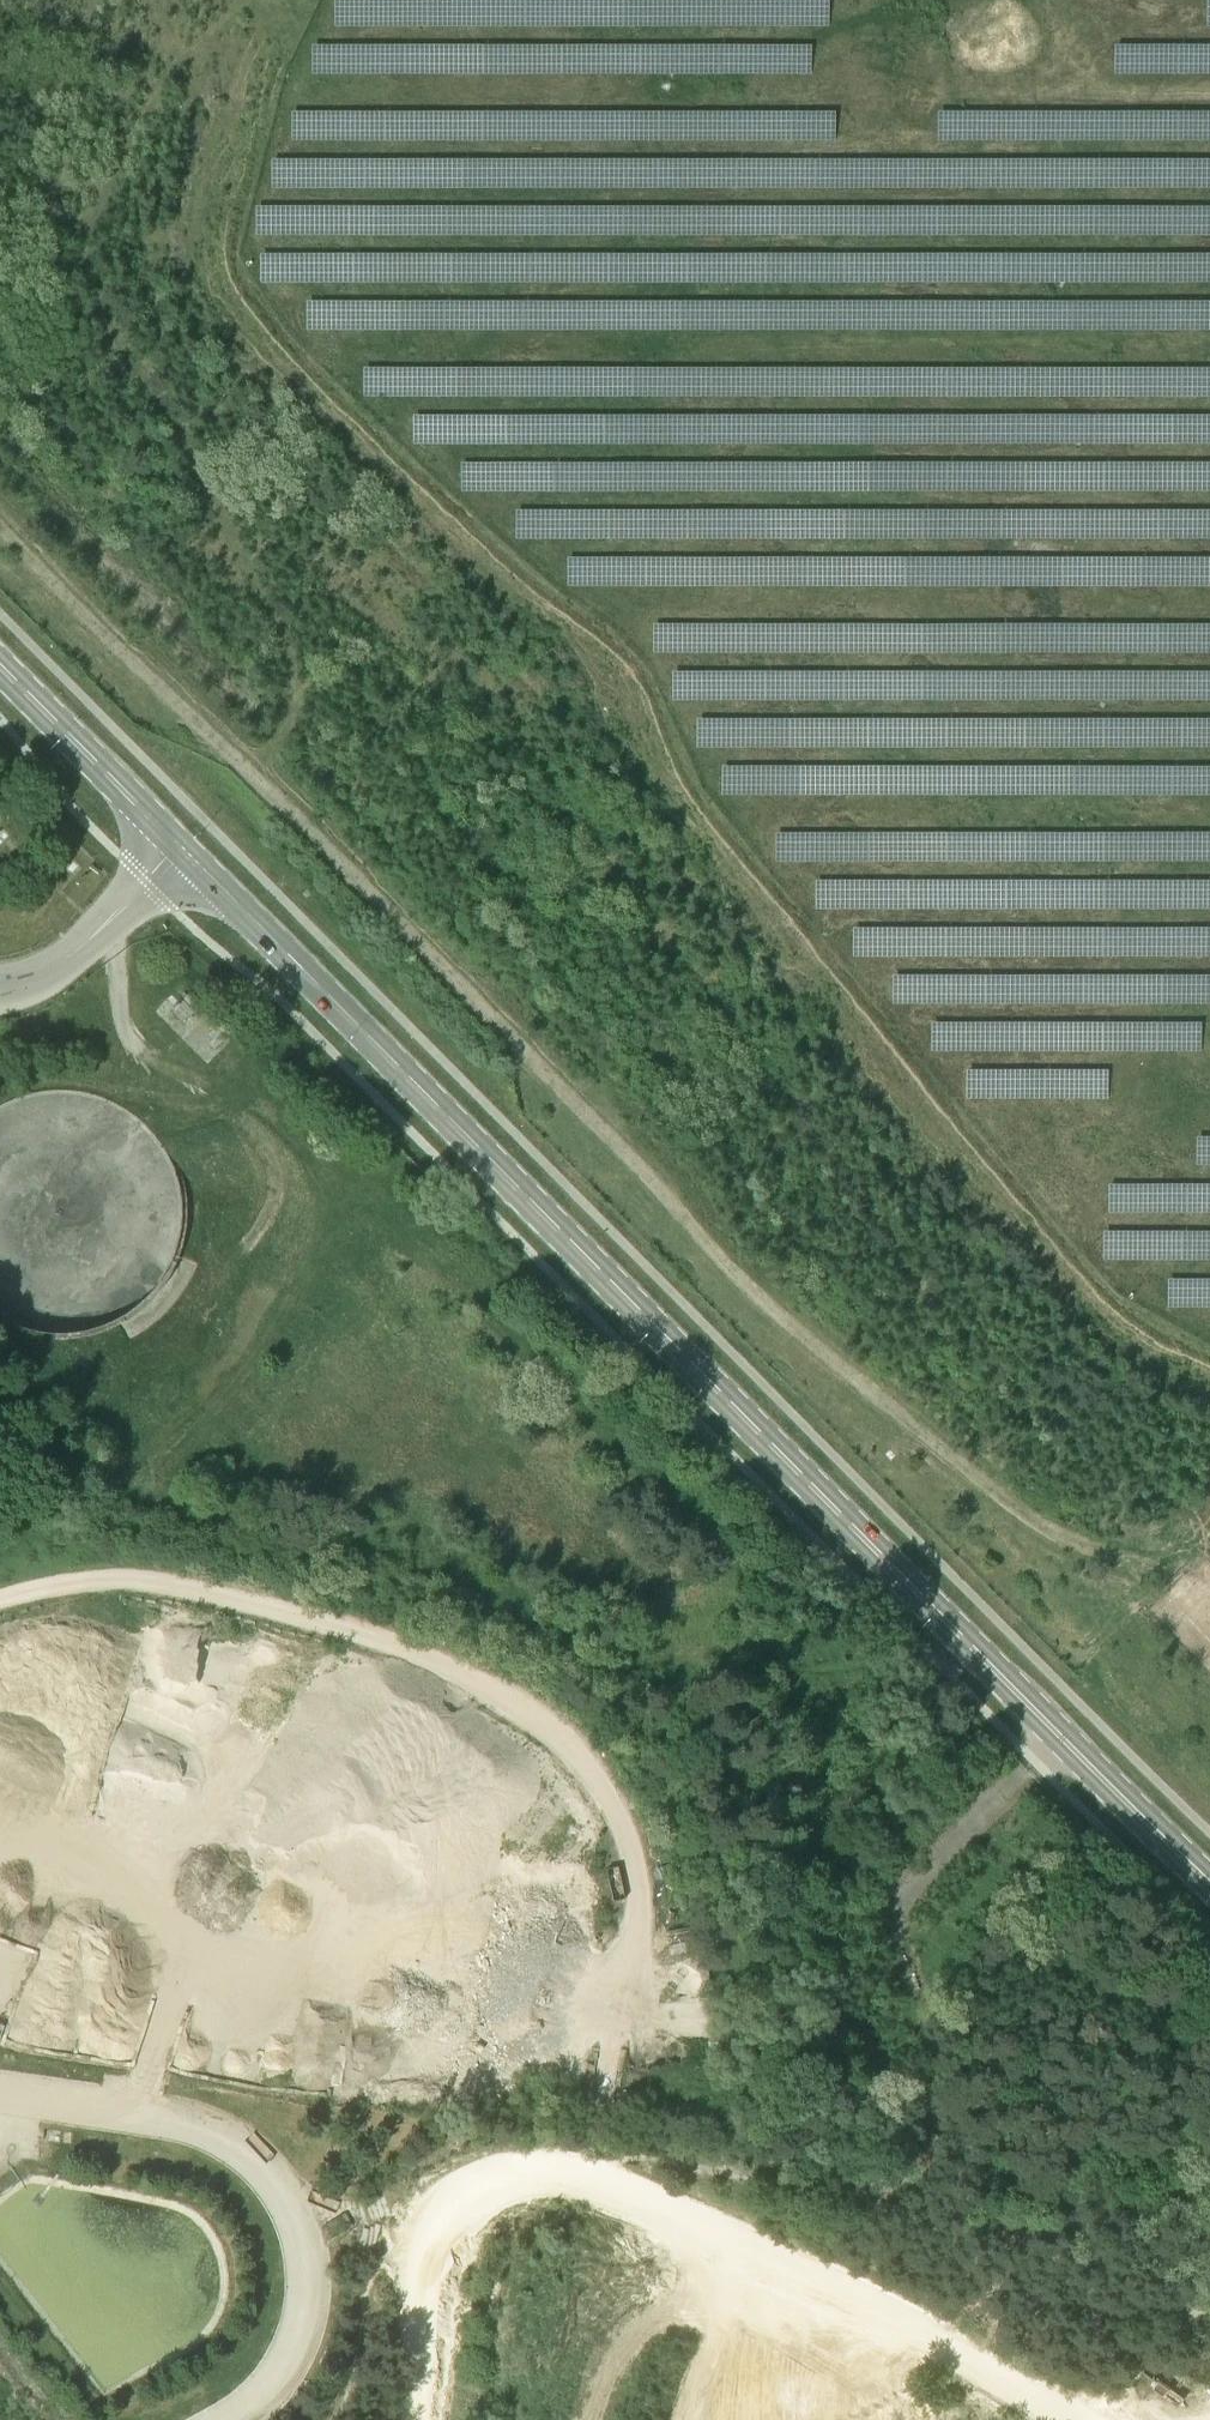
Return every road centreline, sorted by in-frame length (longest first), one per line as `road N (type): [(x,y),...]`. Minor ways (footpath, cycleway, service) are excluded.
road 1 (tertiary): [(1209,1885),(0,664)]
road 2 (track): [(896,1905),(1058,1732)]

